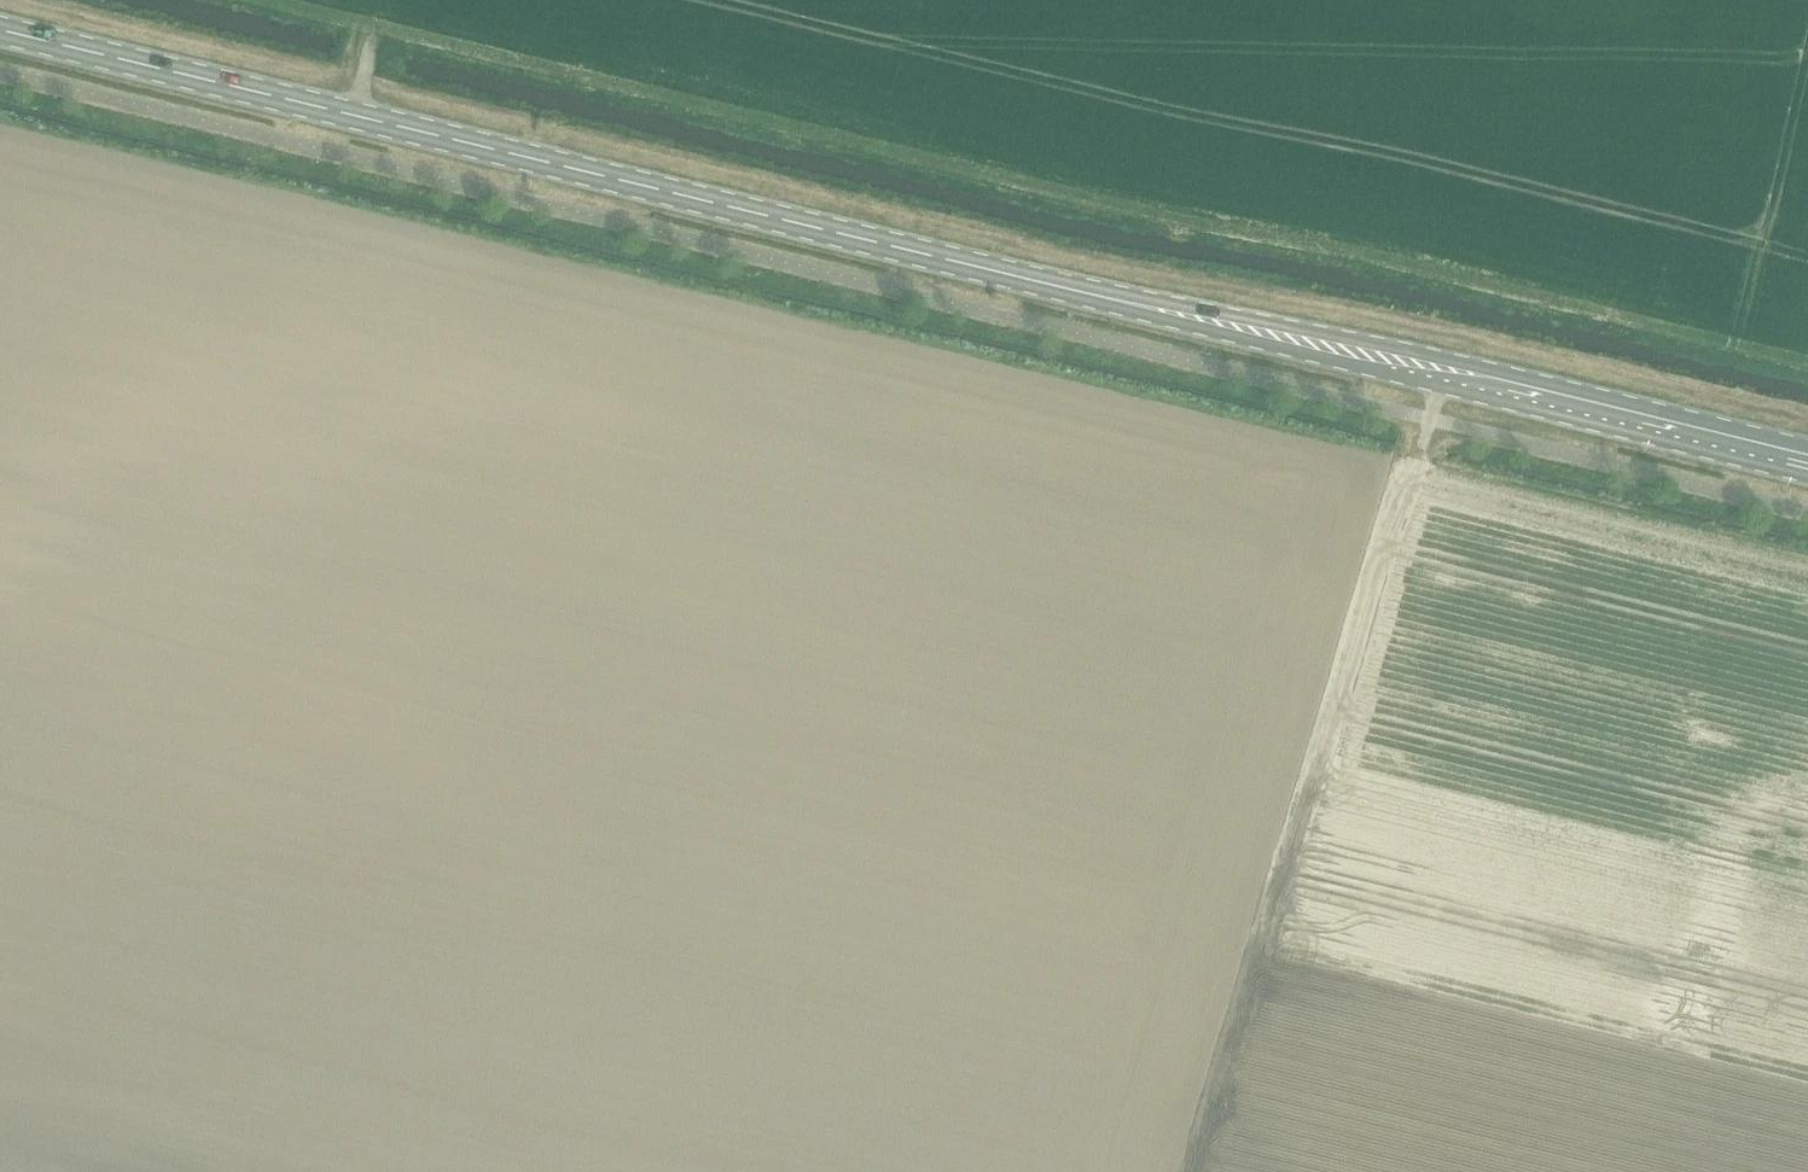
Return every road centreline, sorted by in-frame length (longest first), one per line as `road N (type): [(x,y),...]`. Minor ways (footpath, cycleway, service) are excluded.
road 1 (secondary): [(1807,467),(0,29)]

